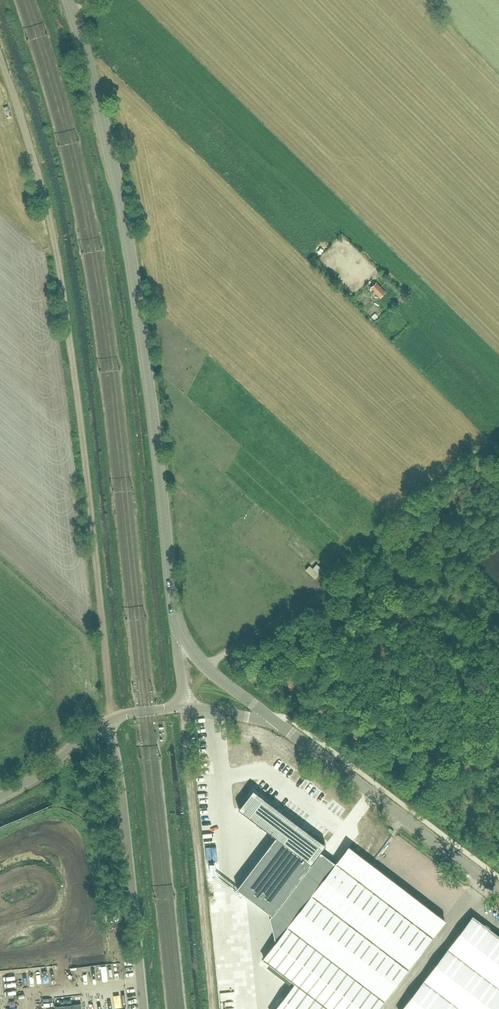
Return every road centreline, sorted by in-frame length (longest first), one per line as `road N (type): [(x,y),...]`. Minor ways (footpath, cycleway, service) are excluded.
road 1 (track): [(109,719),(83,442),(51,224),(0,59)]
road 2 (tertiary): [(179,631),(121,202),(68,0)]
road 3 (track): [(207,665),(354,571),(456,464),(498,445)]
road 4 (track): [(211,1008),(184,706)]
road 5 (unclassified): [(144,1008),(109,719)]
road 6 (tertiary): [(498,890),(271,718)]
road 7 (unclassified): [(0,795),(109,719)]
road 8 (tertiary): [(271,718),(179,631)]

